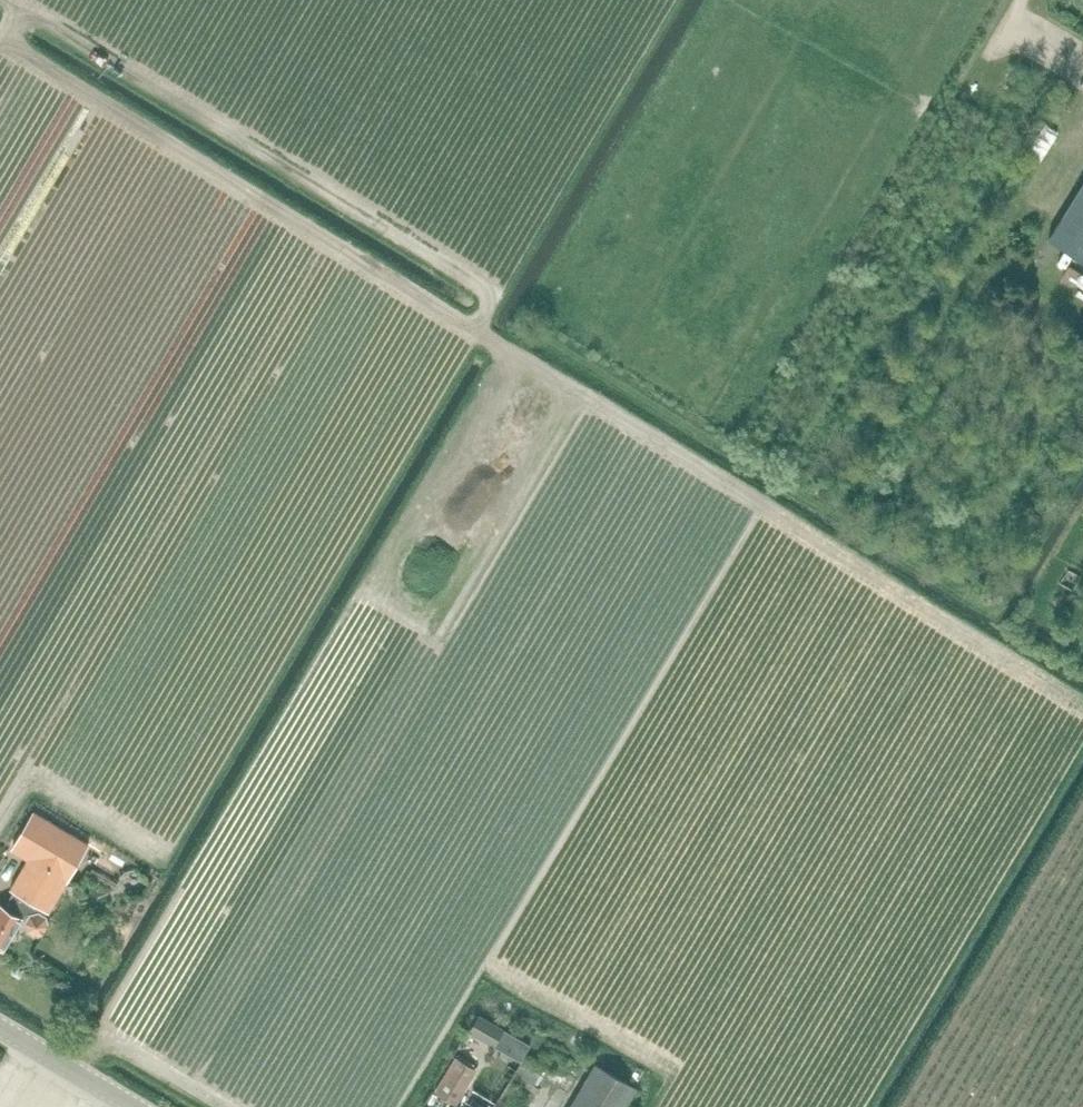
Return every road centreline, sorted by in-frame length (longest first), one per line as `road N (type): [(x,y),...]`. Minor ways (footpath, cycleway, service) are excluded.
road 1 (unclassified): [(135,1106),(0,1027)]

